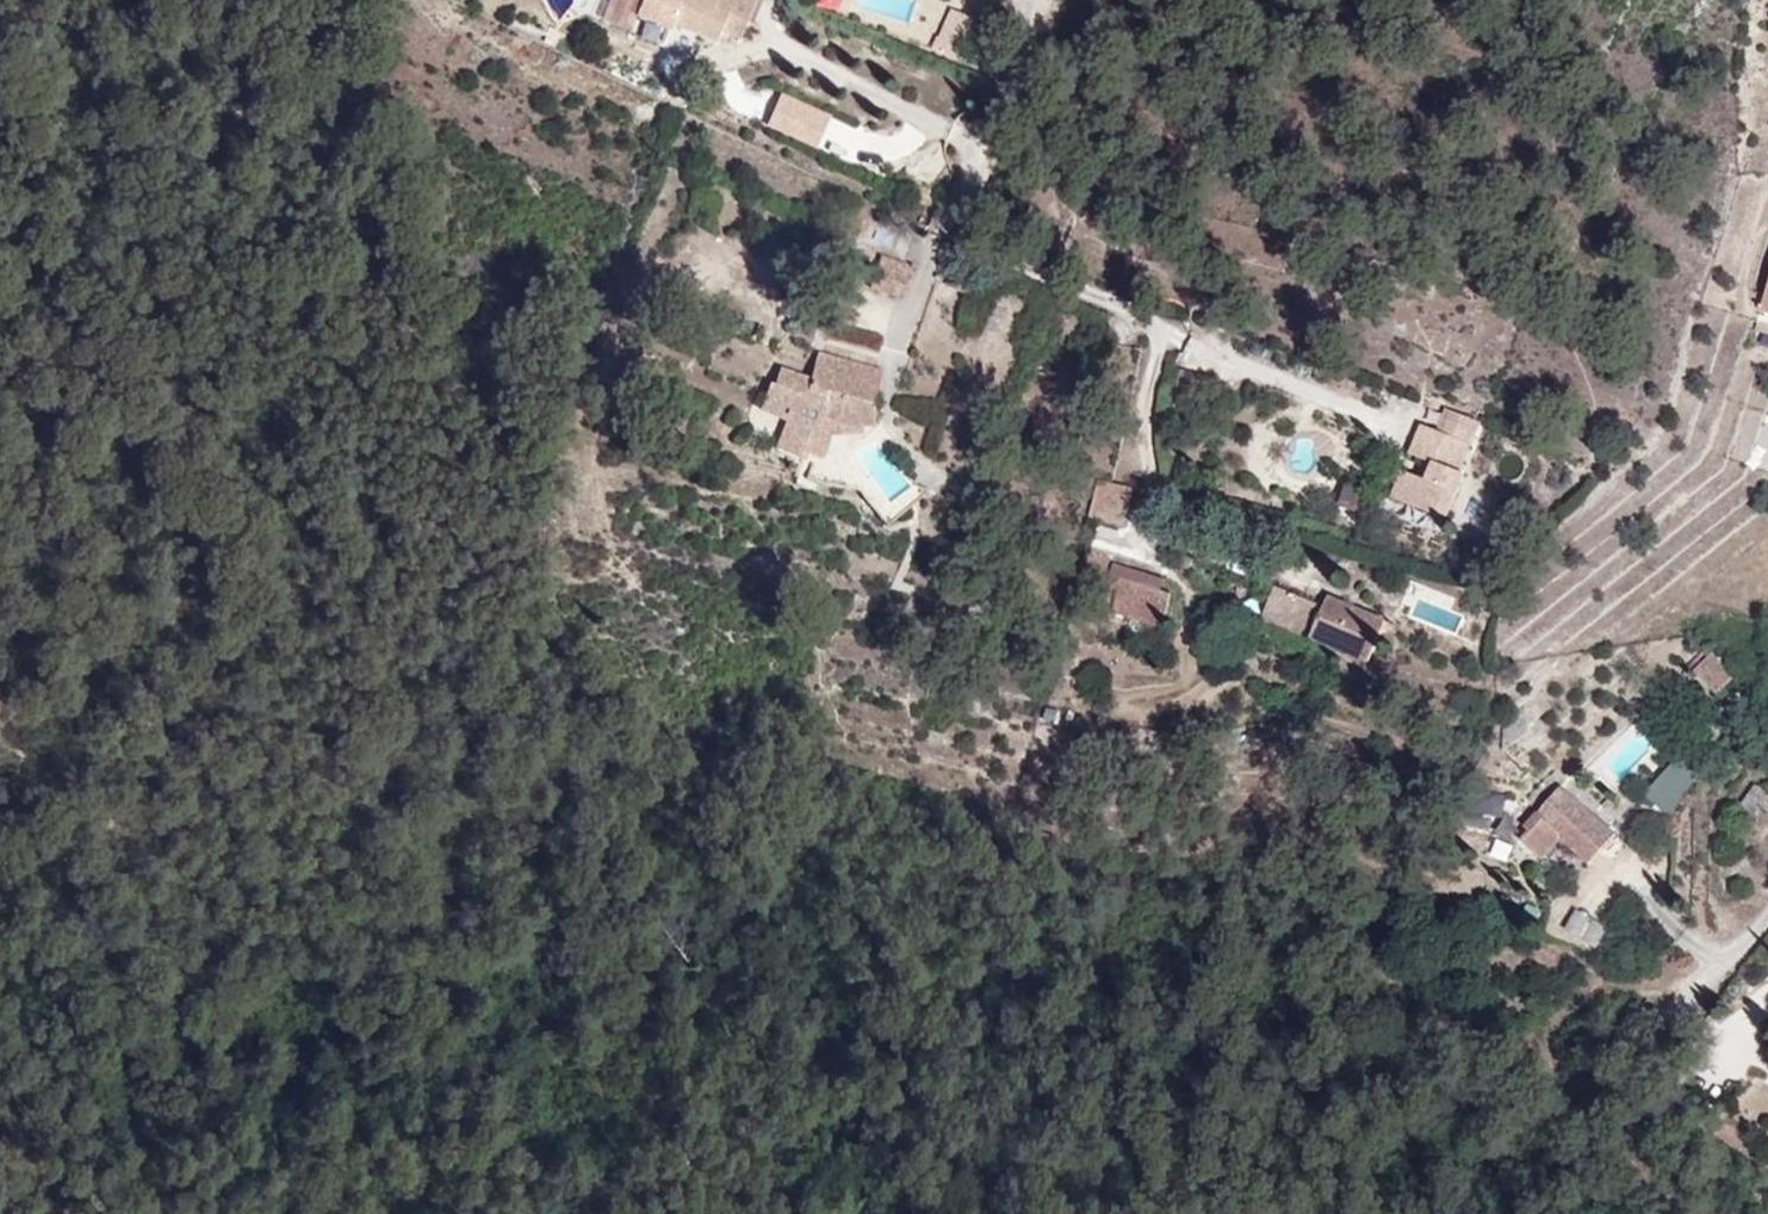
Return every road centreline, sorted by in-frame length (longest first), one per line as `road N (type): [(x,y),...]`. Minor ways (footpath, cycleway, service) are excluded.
road 1 (residential): [(1024,0),(1018,96),(973,188),(996,225),(1045,265)]
road 2 (residential): [(1767,920),(1726,956),(1697,947),(1646,893)]

